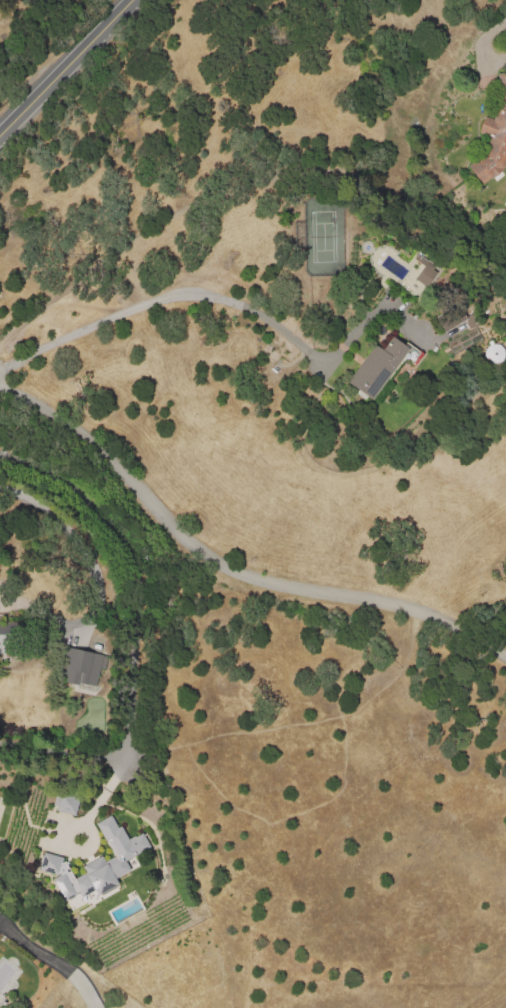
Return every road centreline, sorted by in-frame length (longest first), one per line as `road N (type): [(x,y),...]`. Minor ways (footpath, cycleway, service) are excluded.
road 1 (residential): [(0,384),(134,482),(205,559),(273,588),(444,624),(505,669)]
road 2 (residential): [(0,486),(82,541),(100,578),(133,679),(130,758)]
road 3 (secondary): [(131,0),(0,138)]
road 4 (residential): [(130,758),(87,744),(0,741)]

